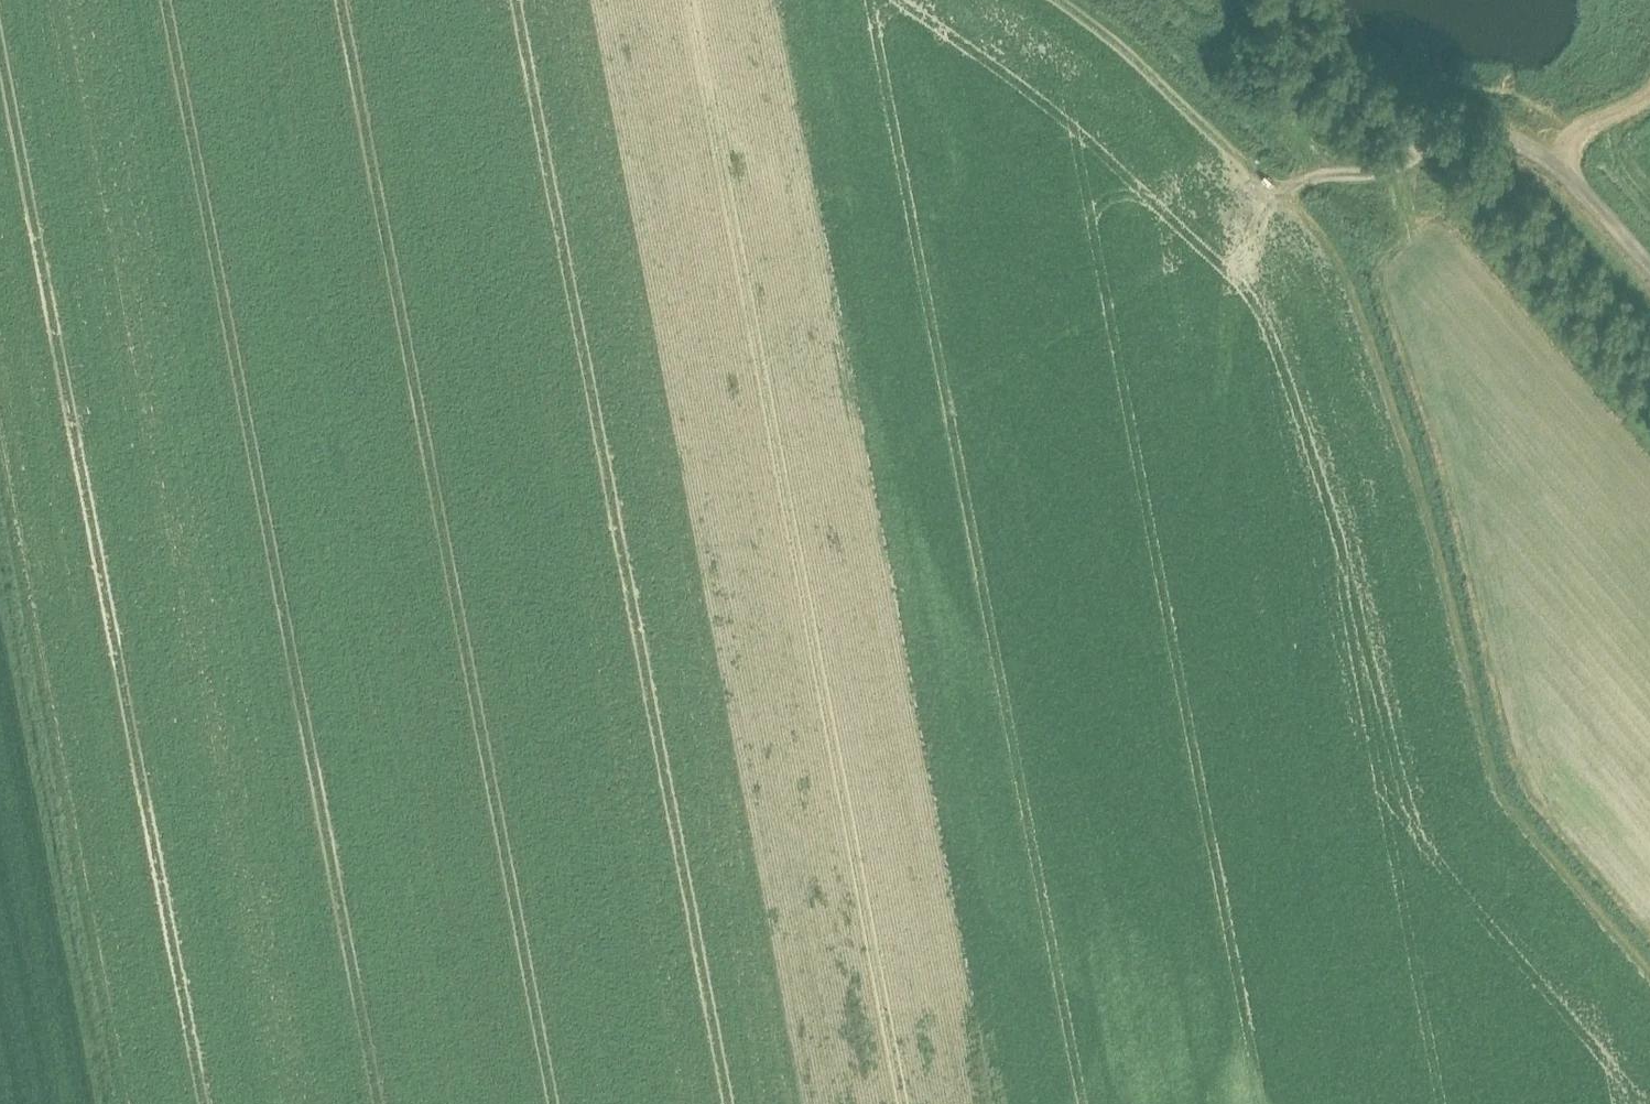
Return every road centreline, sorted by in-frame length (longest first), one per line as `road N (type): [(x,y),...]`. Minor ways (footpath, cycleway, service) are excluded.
road 1 (track): [(1649,268),(1549,162),(1410,114),(1351,82),(1318,45),(1300,0)]

